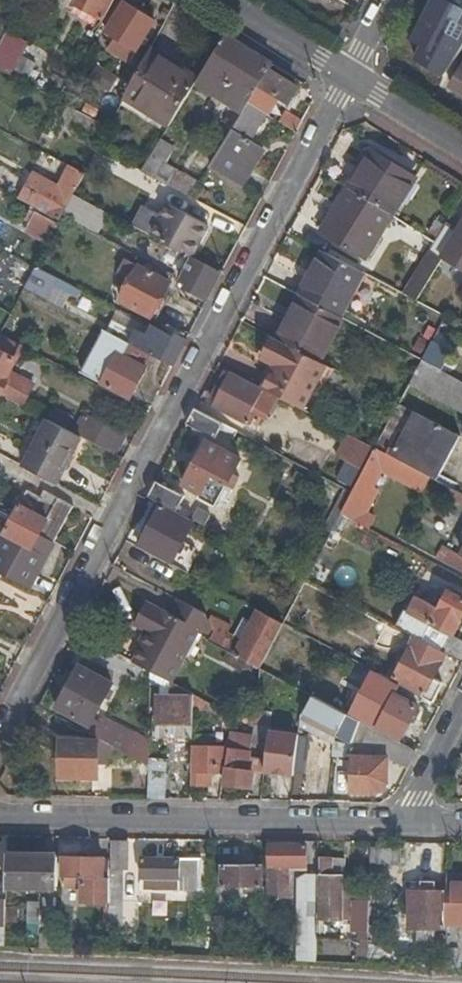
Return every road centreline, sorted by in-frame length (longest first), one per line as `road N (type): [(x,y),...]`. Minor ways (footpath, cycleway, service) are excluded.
road 1 (residential): [(349,74),(0,738)]
road 2 (residential): [(405,823),(0,815)]
road 3 (residential): [(232,0),(349,74)]
road 4 (residential): [(349,74),(461,144)]
road 5 (residential): [(405,823),(461,714)]

